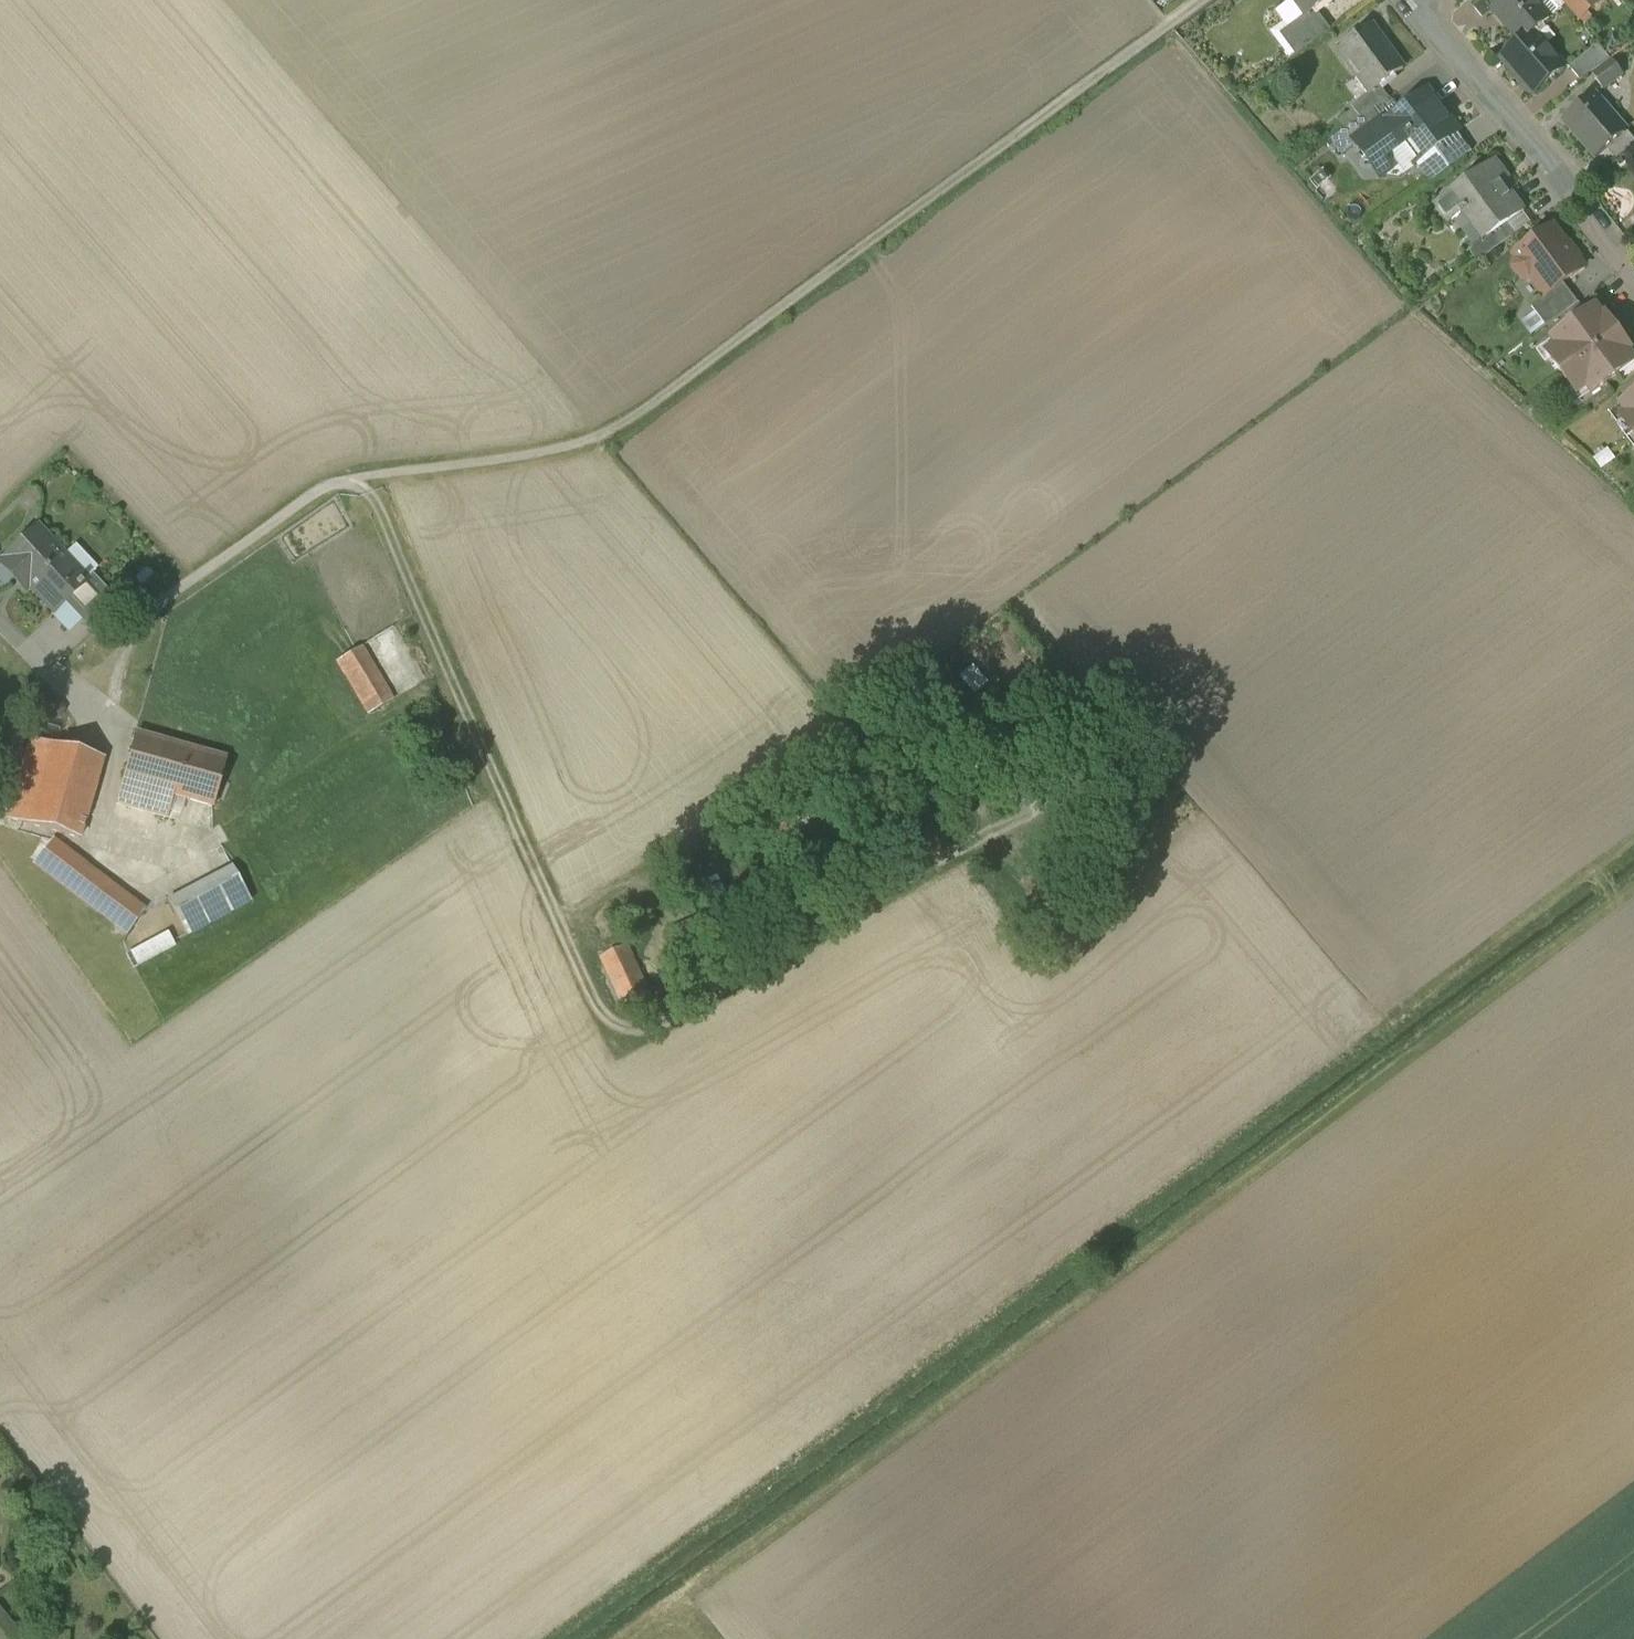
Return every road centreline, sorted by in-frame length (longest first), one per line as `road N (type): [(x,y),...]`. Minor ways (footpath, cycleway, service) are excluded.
road 1 (track): [(91,714),(160,607),(325,490),(596,443),(1204,0)]
road 2 (track): [(361,483),(593,1000),(617,1025),(653,1027),(1149,750)]
road 3 (residential): [(1412,6),(1575,203)]

